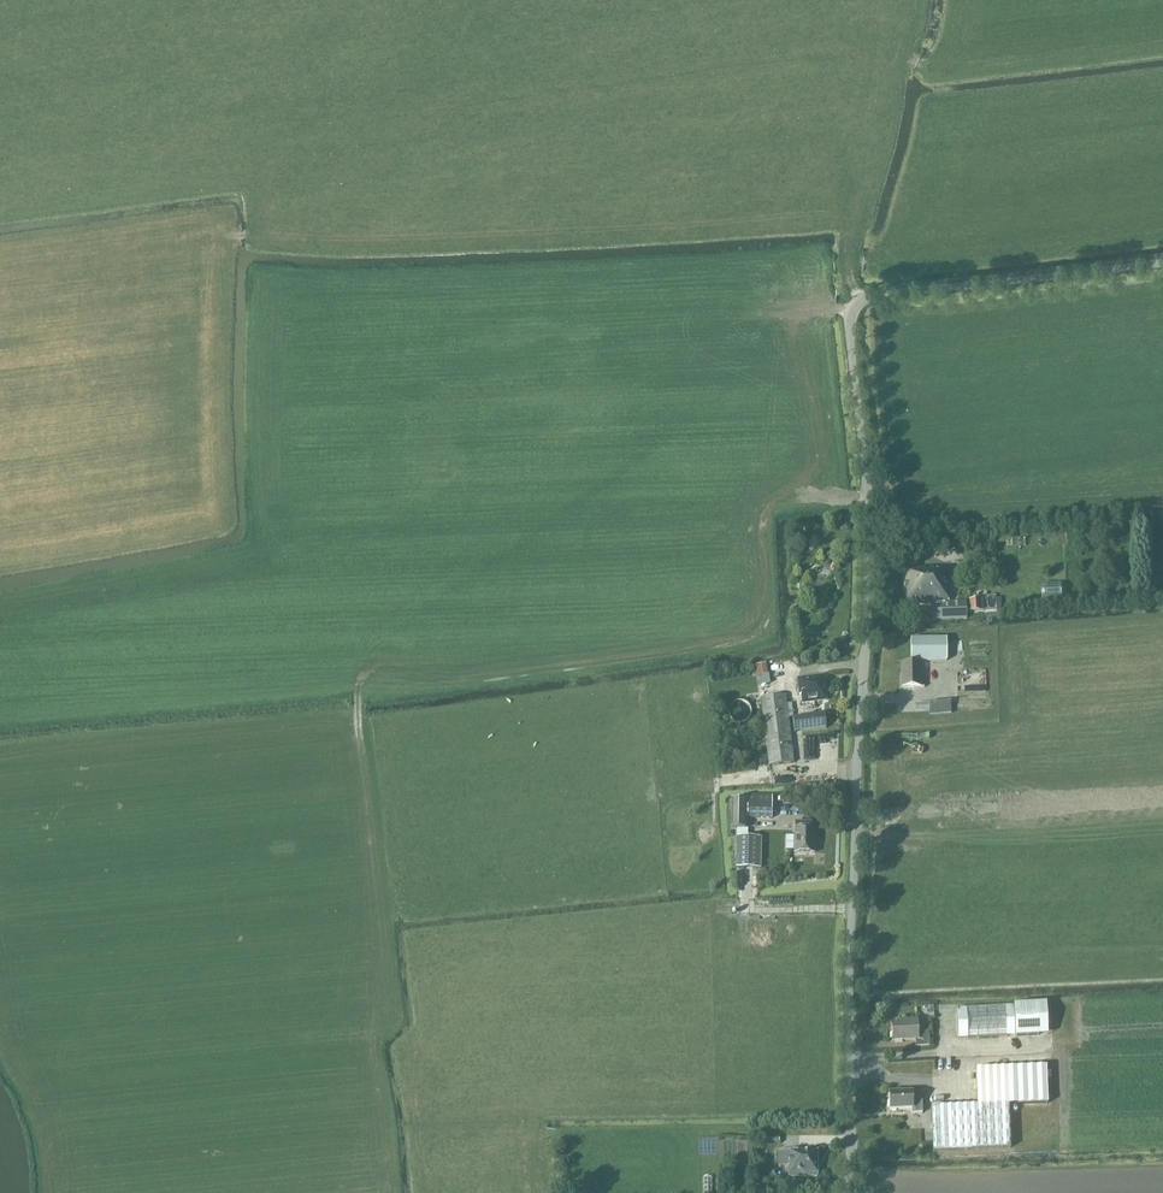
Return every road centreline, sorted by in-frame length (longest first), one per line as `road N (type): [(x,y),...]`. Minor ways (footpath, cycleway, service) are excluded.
road 1 (unclassified): [(846,1192),(871,536),(848,316),(866,298),(1162,264)]

